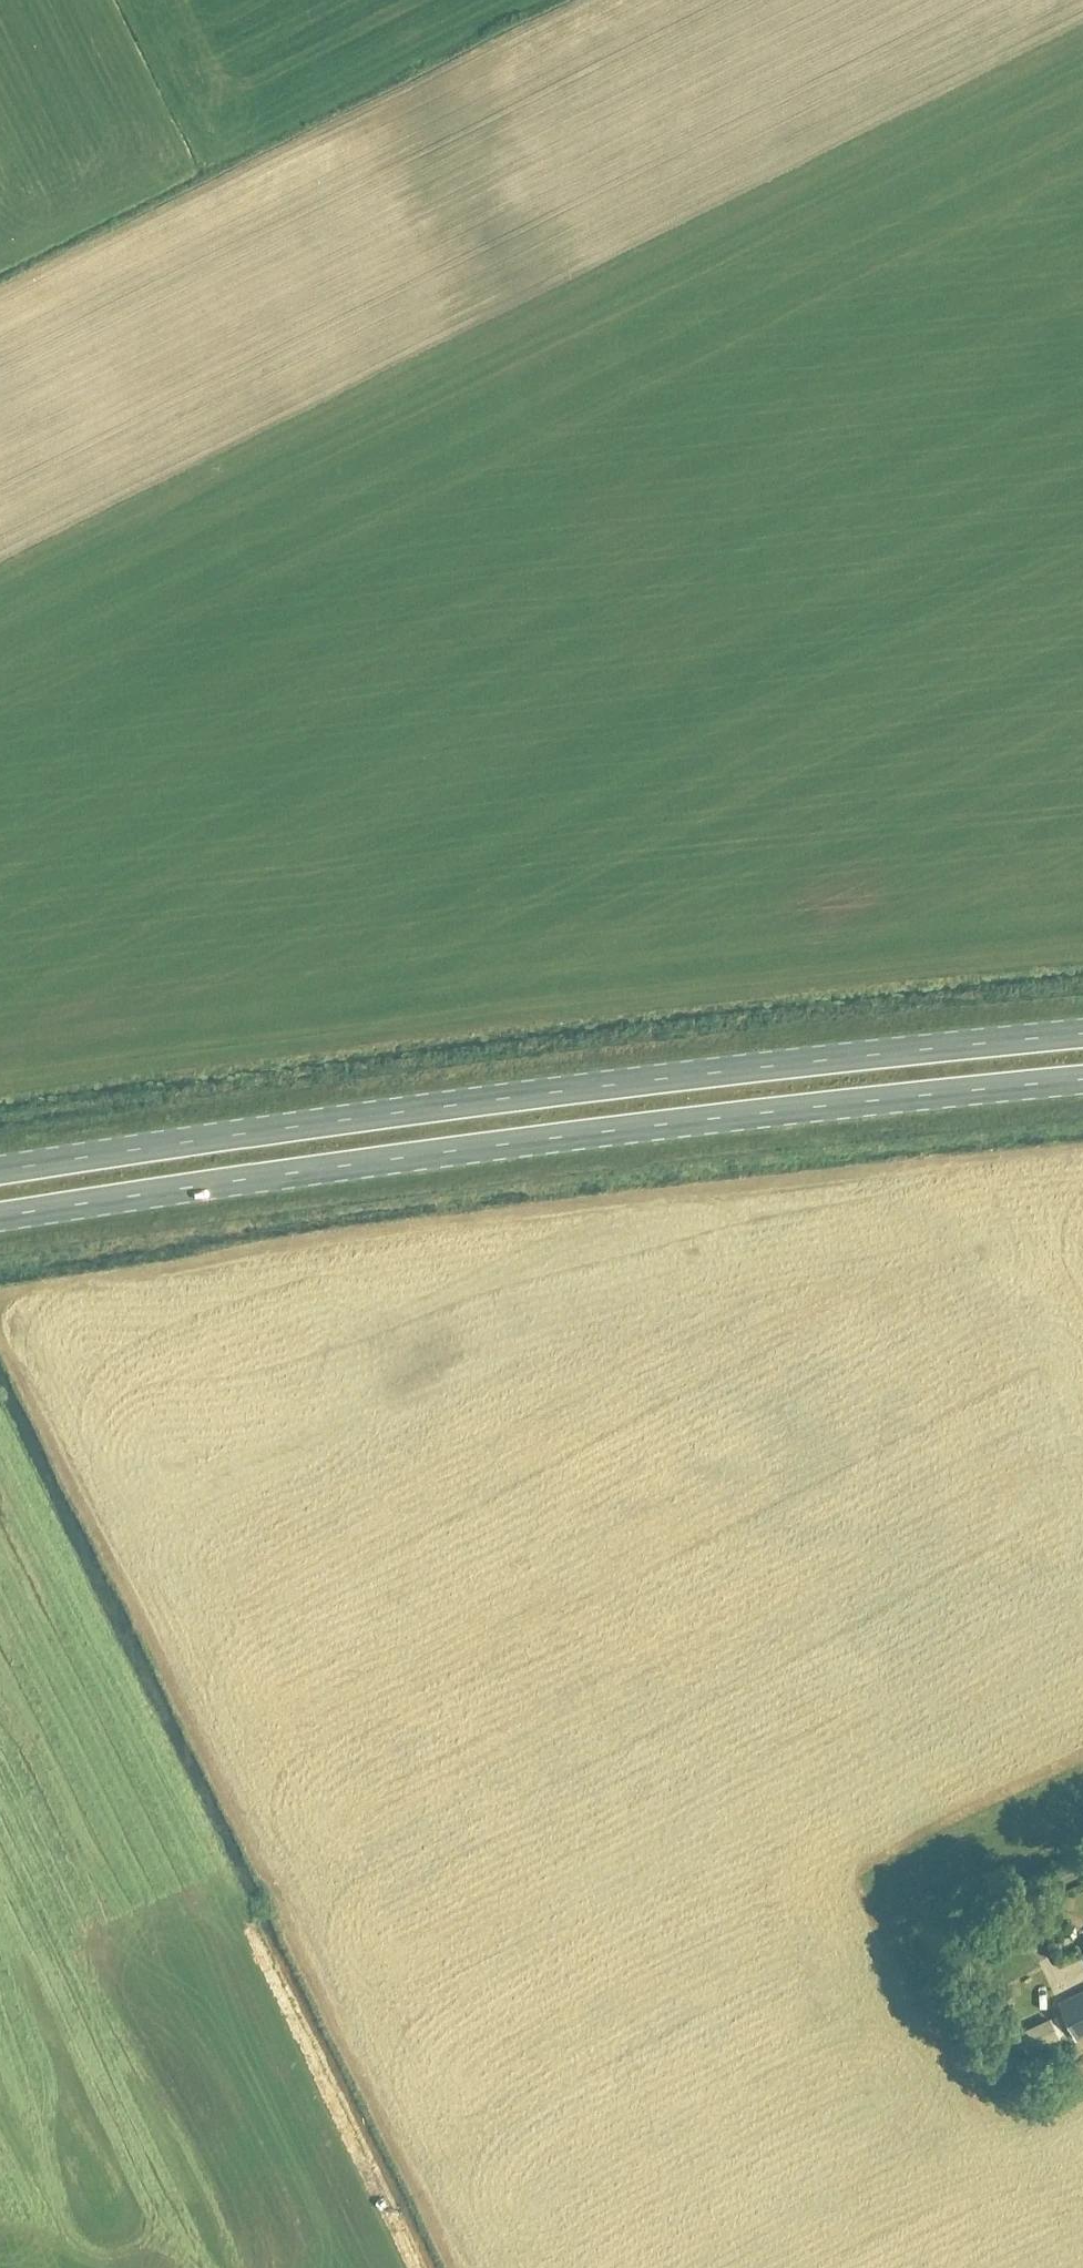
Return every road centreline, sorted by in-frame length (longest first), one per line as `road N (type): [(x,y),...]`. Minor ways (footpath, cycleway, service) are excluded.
road 1 (primary): [(1082,1034),(525,1096),(0,1172)]
road 2 (primary): [(0,1217),(601,1132),(1082,1080)]

